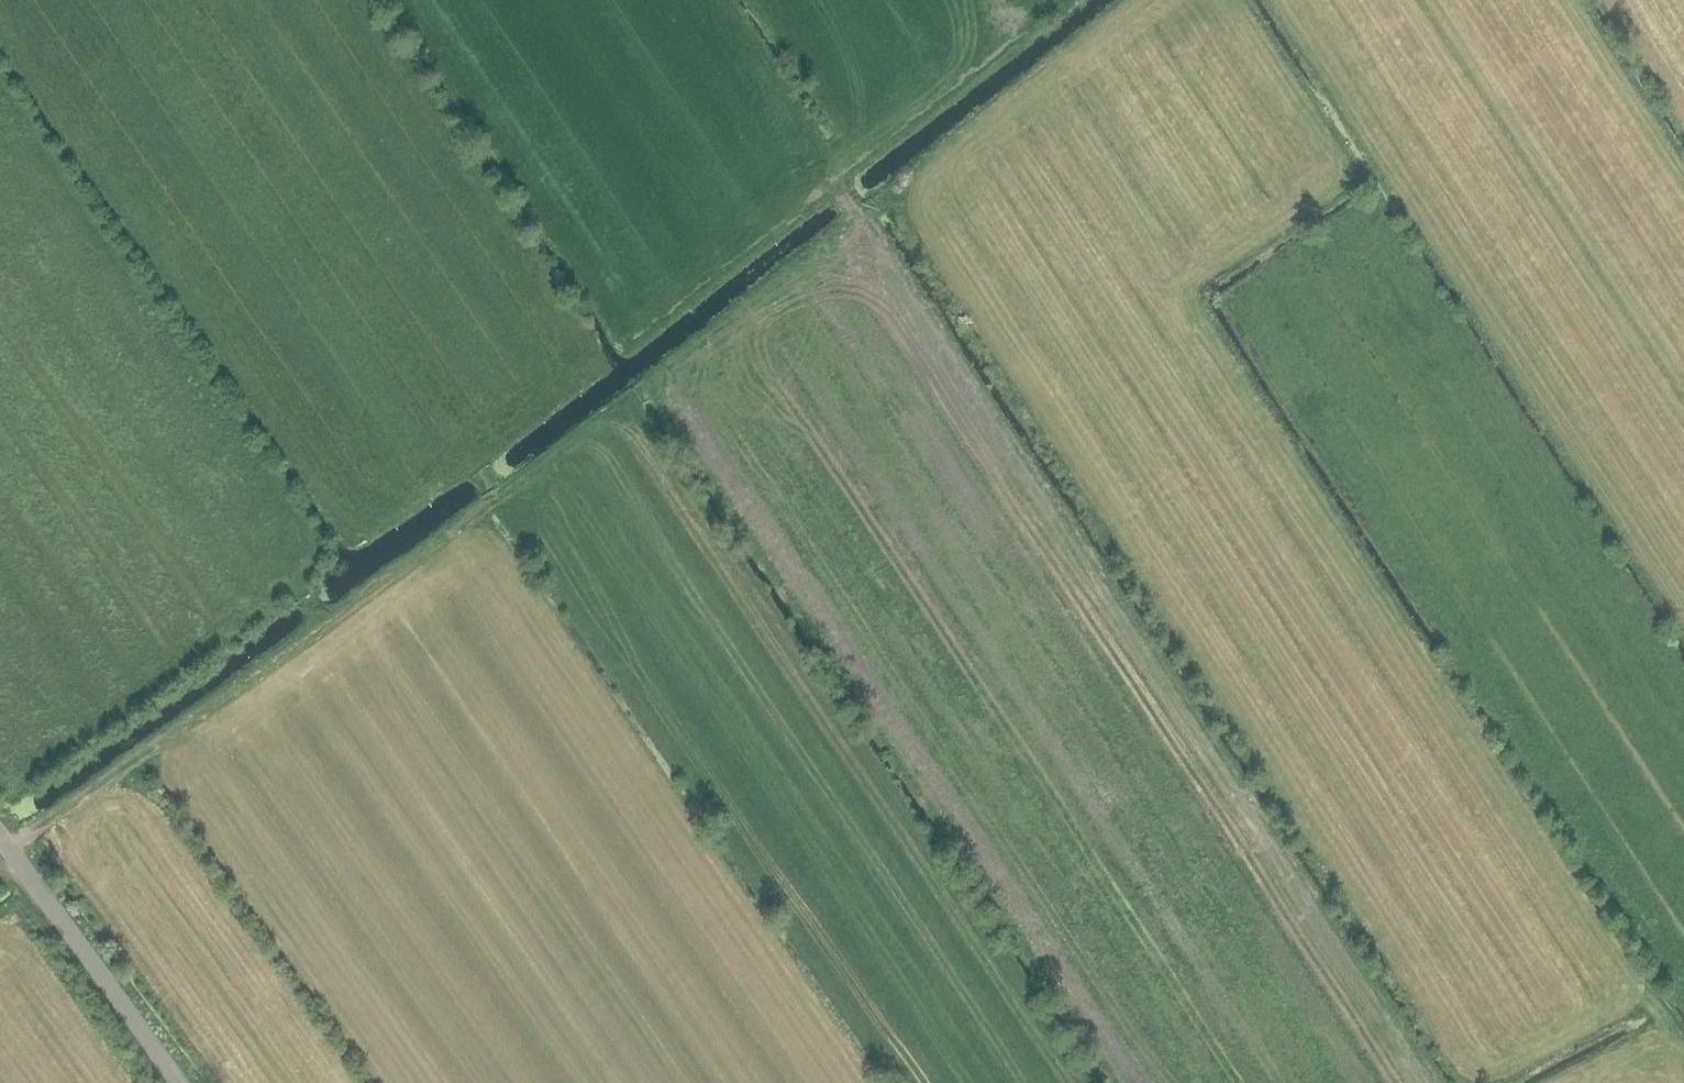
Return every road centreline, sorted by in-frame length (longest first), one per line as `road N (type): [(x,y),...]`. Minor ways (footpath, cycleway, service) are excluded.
road 1 (tertiary): [(178,1082),(0,835)]

